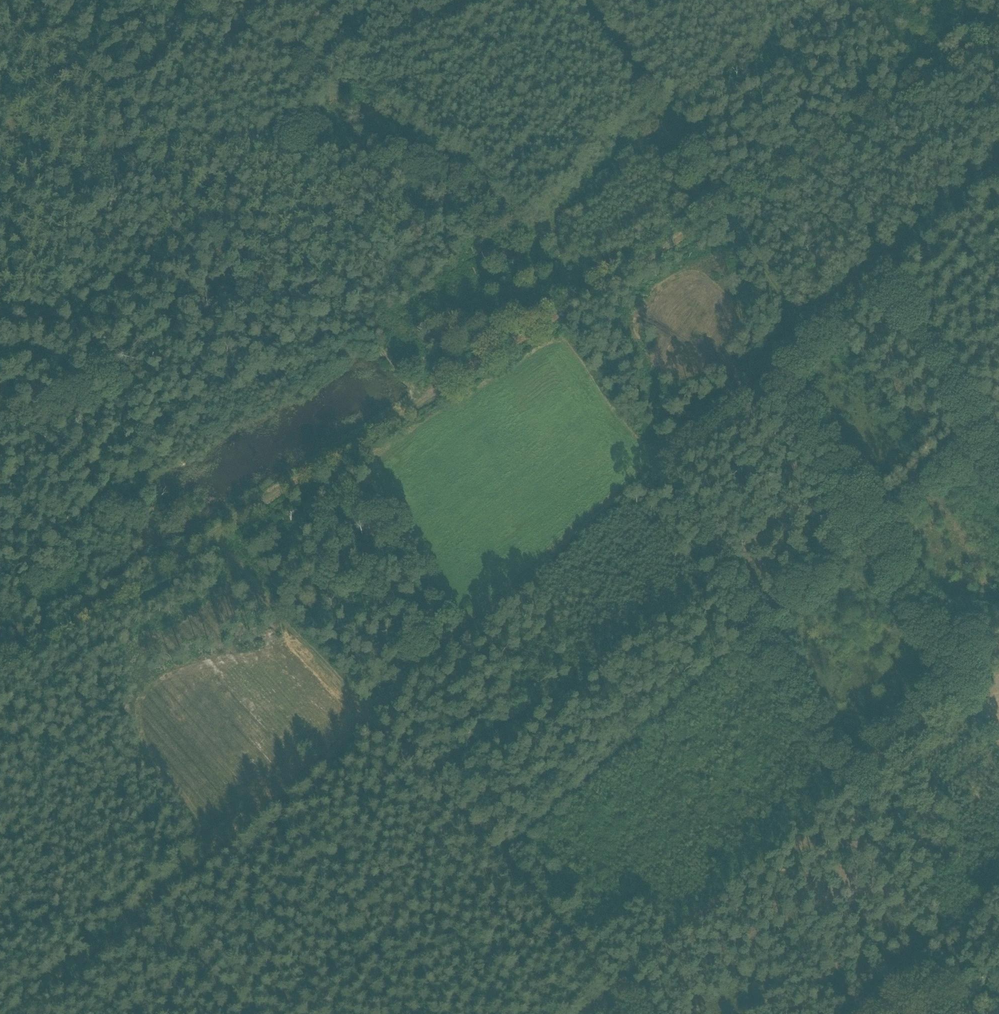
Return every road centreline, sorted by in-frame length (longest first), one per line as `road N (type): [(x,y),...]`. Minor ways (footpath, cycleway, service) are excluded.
road 1 (track): [(998,740),(767,353)]

